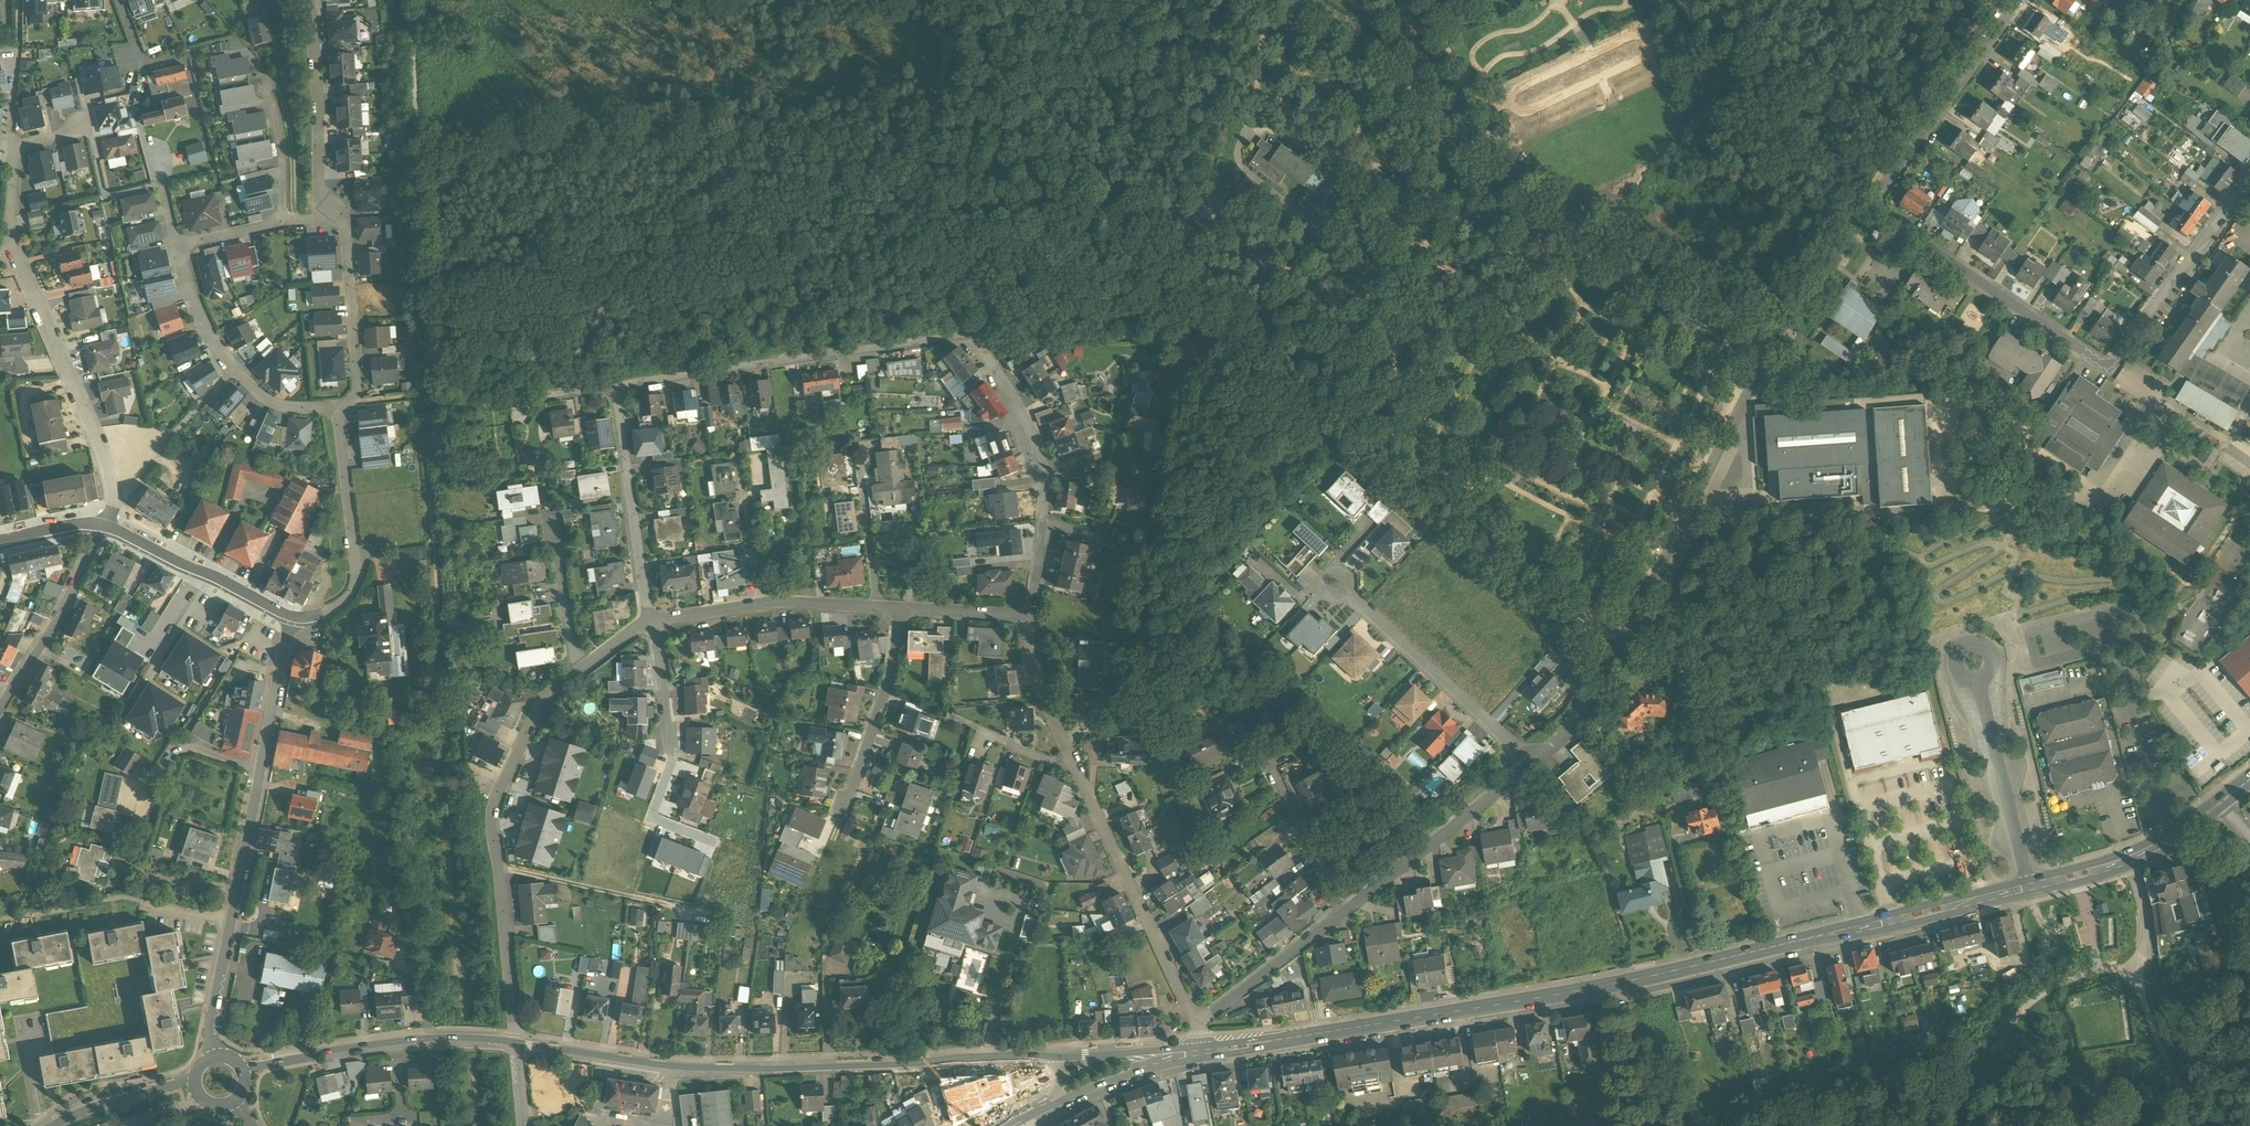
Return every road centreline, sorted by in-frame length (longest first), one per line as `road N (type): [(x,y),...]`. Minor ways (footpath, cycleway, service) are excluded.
road 1 (tertiary): [(1203,1052),(1602,987),(1891,921),(2131,859),(2220,803)]
road 2 (residential): [(1873,208),(1783,327),(1579,723),(1530,762)]
road 3 (residential): [(973,341),(612,388),(651,627)]
road 4 (track): [(418,397),(436,559),(458,983)]
road 5 (residential): [(973,341),(1173,336),(1191,349),(1173,407),(1162,563),(1043,525)]
road 6 (tertiary): [(1049,1059),(737,1071),(515,1045)]
road 7 (residential): [(1873,208),(2108,368),(2249,180)]
road 8 (residential): [(651,627),(582,666),(547,699),(499,788),(493,835),(515,1045)]
road 9 (residential): [(103,525),(113,511),(105,458),(10,223),(13,148),(85,131)]
road 10 (residential): [(289,620),(229,921),(212,1058)]
road 11 (residential): [(1530,762),(1198,1025)]
road 12 (track): [(409,0),(426,301)]
road 13 (residential): [(1198,1025),(1072,761)]
road 14 (residential): [(1530,762),(1334,586)]
road 15 (residential): [(651,627),(670,756),(652,818),(713,842)]
road 16 (residential): [(177,245),(196,307),(234,370),(283,406),(342,415)]
road 17 (residential): [(2022,0),(1873,208)]
road 18 (residential): [(342,415),(357,577),(350,597),(332,612),(289,620)]
road 19 (residential): [(897,612),(761,608),(651,627)]
road 20 (residential): [(315,0),(322,196),(345,221)]
road 21 (residential): [(0,708),(49,635),(103,525)]
road 22 (residential): [(103,525),(289,620)]
road 23 (residential): [(1043,525),(1044,473),(1027,426),(973,341)]
road 24 (residential): [(897,612),(892,658),(845,807)]
road 25 (residential): [(345,221),(357,387),(342,415)]
road 26 (track): [(931,166),(947,45),(994,0)]
road 27 (track): [(444,392),(471,407),(612,388)]
road 28 (residential): [(283,224),(281,153),(267,77),(254,58)]
road 29 (track): [(973,341),(929,233),(929,179)]
road 30 (tertiary): [(399,1044),(242,1071)]
road 31 (tertiary): [(1054,1104),(1203,1052)]
road 32 (tertiary): [(1203,1052),(1049,1059)]
road 33 (residential): [(1072,761),(1026,649),(1031,619)]
road 34 (tertiary): [(194,1081),(51,1125)]
road 35 (track): [(2137,961),(2158,1043),(2182,1091)]
road 36 (residential): [(1031,619),(897,612)]

